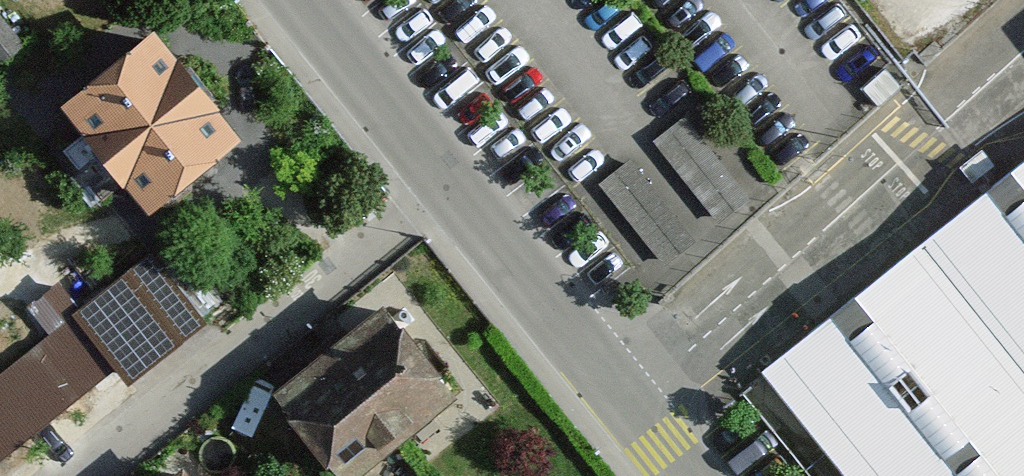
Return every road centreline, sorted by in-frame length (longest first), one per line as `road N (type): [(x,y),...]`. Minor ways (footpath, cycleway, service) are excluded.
road 1 (residential): [(628,416),(1023,102)]
road 2 (residential): [(453,190),(84,475)]
road 3 (tertiary): [(628,416),(453,190)]
road 4 (tertiary): [(453,190),(301,0)]

